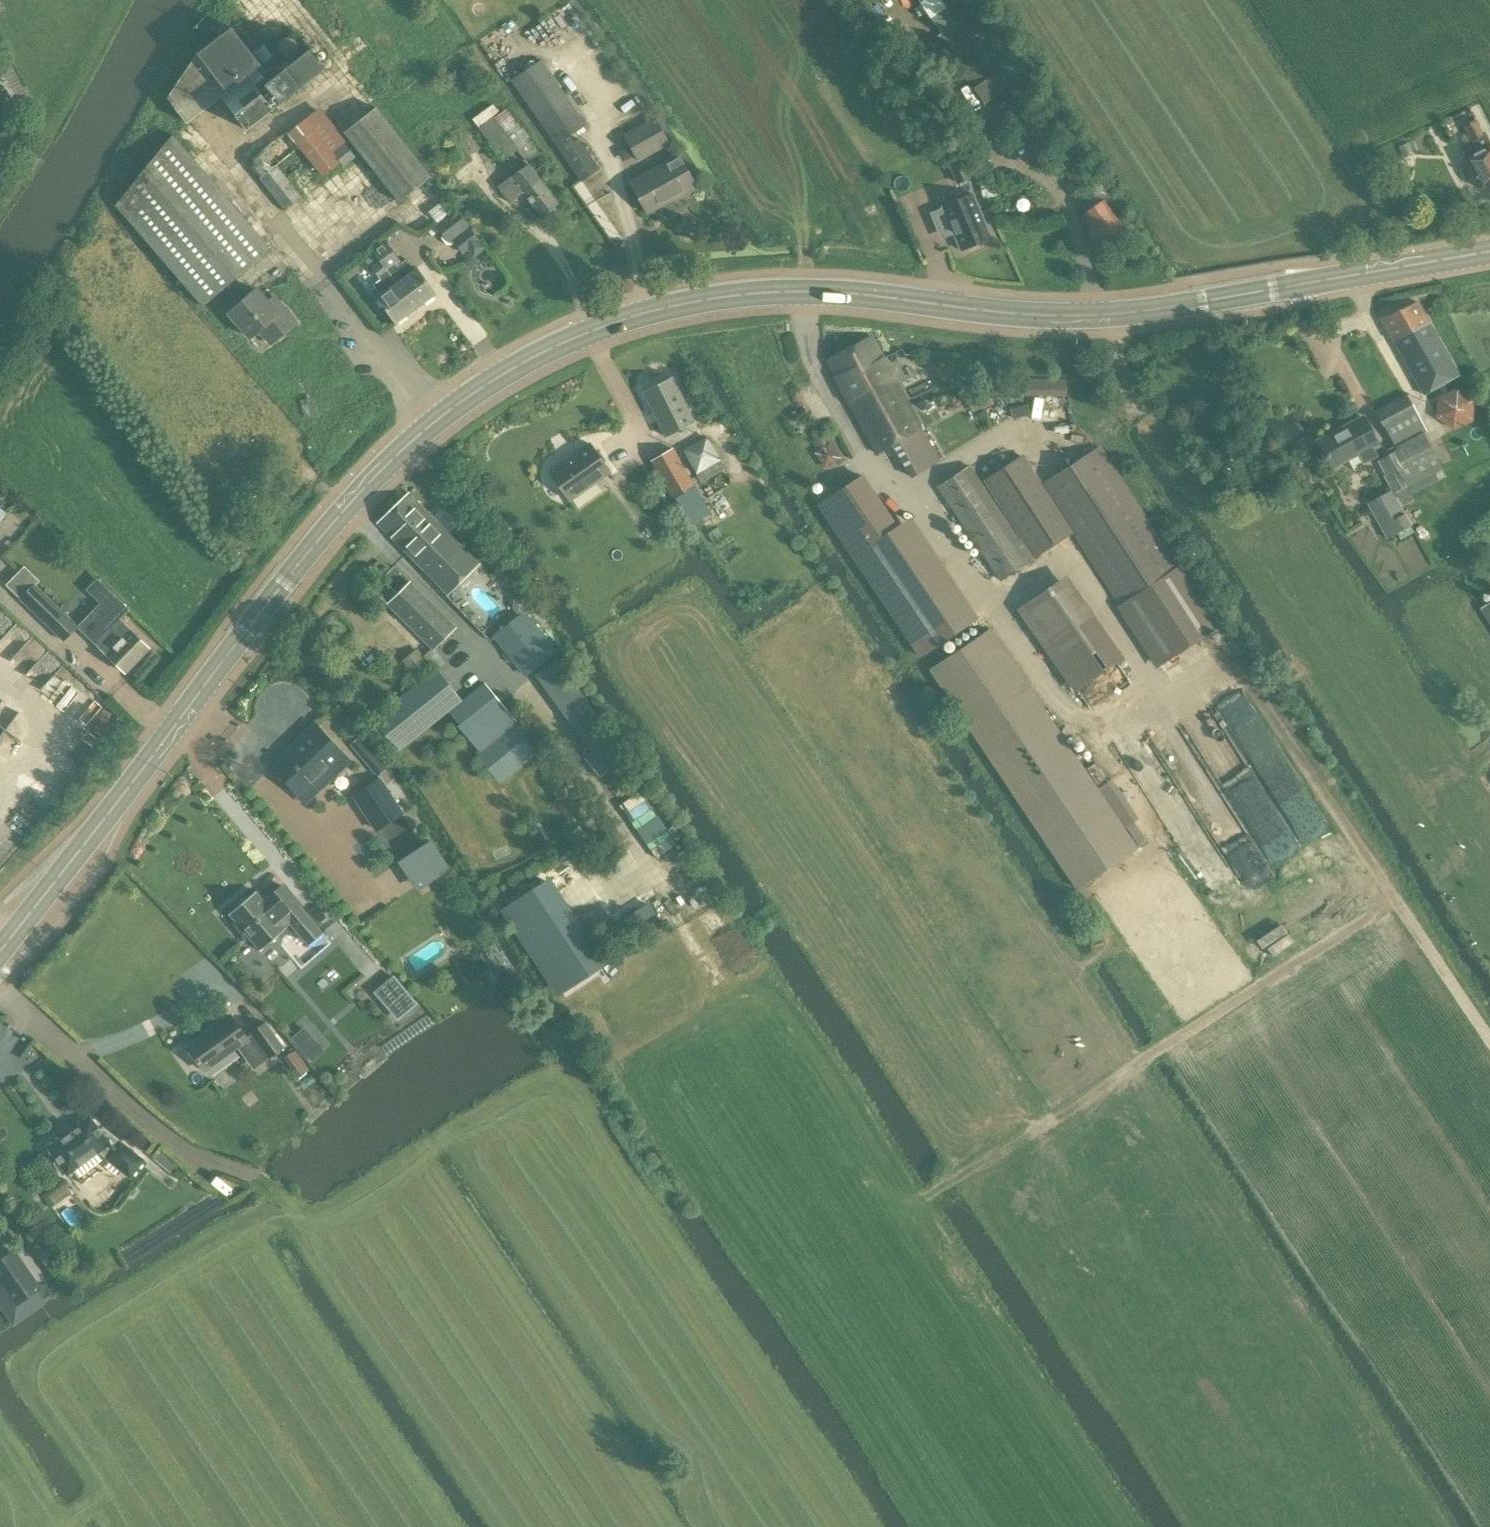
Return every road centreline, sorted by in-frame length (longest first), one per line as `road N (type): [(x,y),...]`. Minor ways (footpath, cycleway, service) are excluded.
road 1 (primary): [(0,951),(364,489),(472,394),(536,356),(649,312),(735,294),(847,293),(1079,316),(1489,251)]
road 2 (track): [(1061,706),(1100,723),(1136,714),(1228,664),(1489,1042)]

